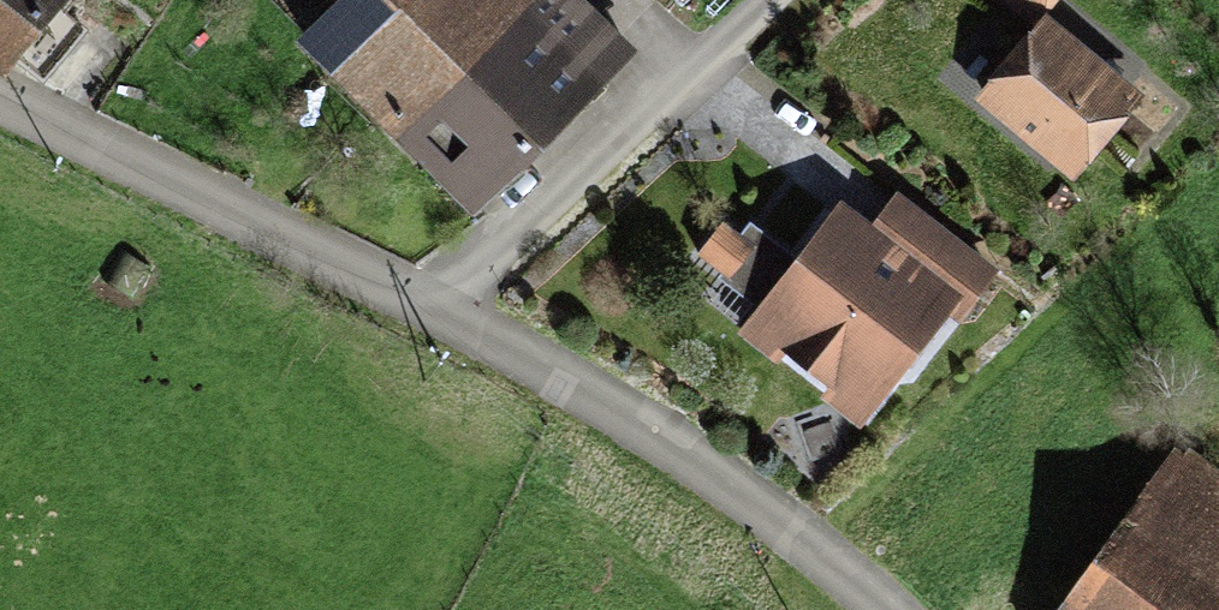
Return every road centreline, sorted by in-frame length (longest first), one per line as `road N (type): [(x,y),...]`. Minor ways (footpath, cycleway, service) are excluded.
road 1 (residential): [(427,319),(649,438),(862,609)]
road 2 (residential): [(0,110),(427,319)]
road 3 (residential): [(427,319),(765,0)]

